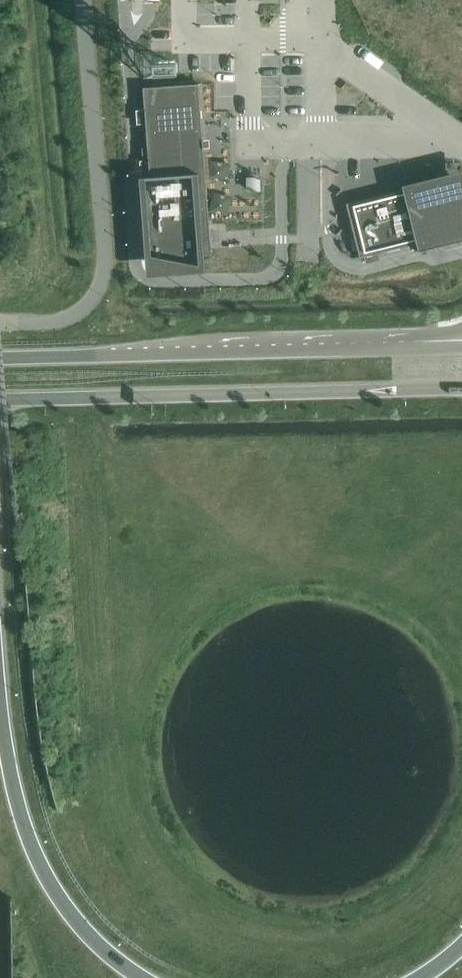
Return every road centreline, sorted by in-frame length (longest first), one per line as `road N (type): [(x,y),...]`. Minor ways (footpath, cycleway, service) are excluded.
road 1 (primary): [(461,346),(0,358)]
road 2 (primary): [(0,400),(461,389)]
road 3 (motorway): [(143,977),(77,923),(51,886),(26,835),(0,703)]

